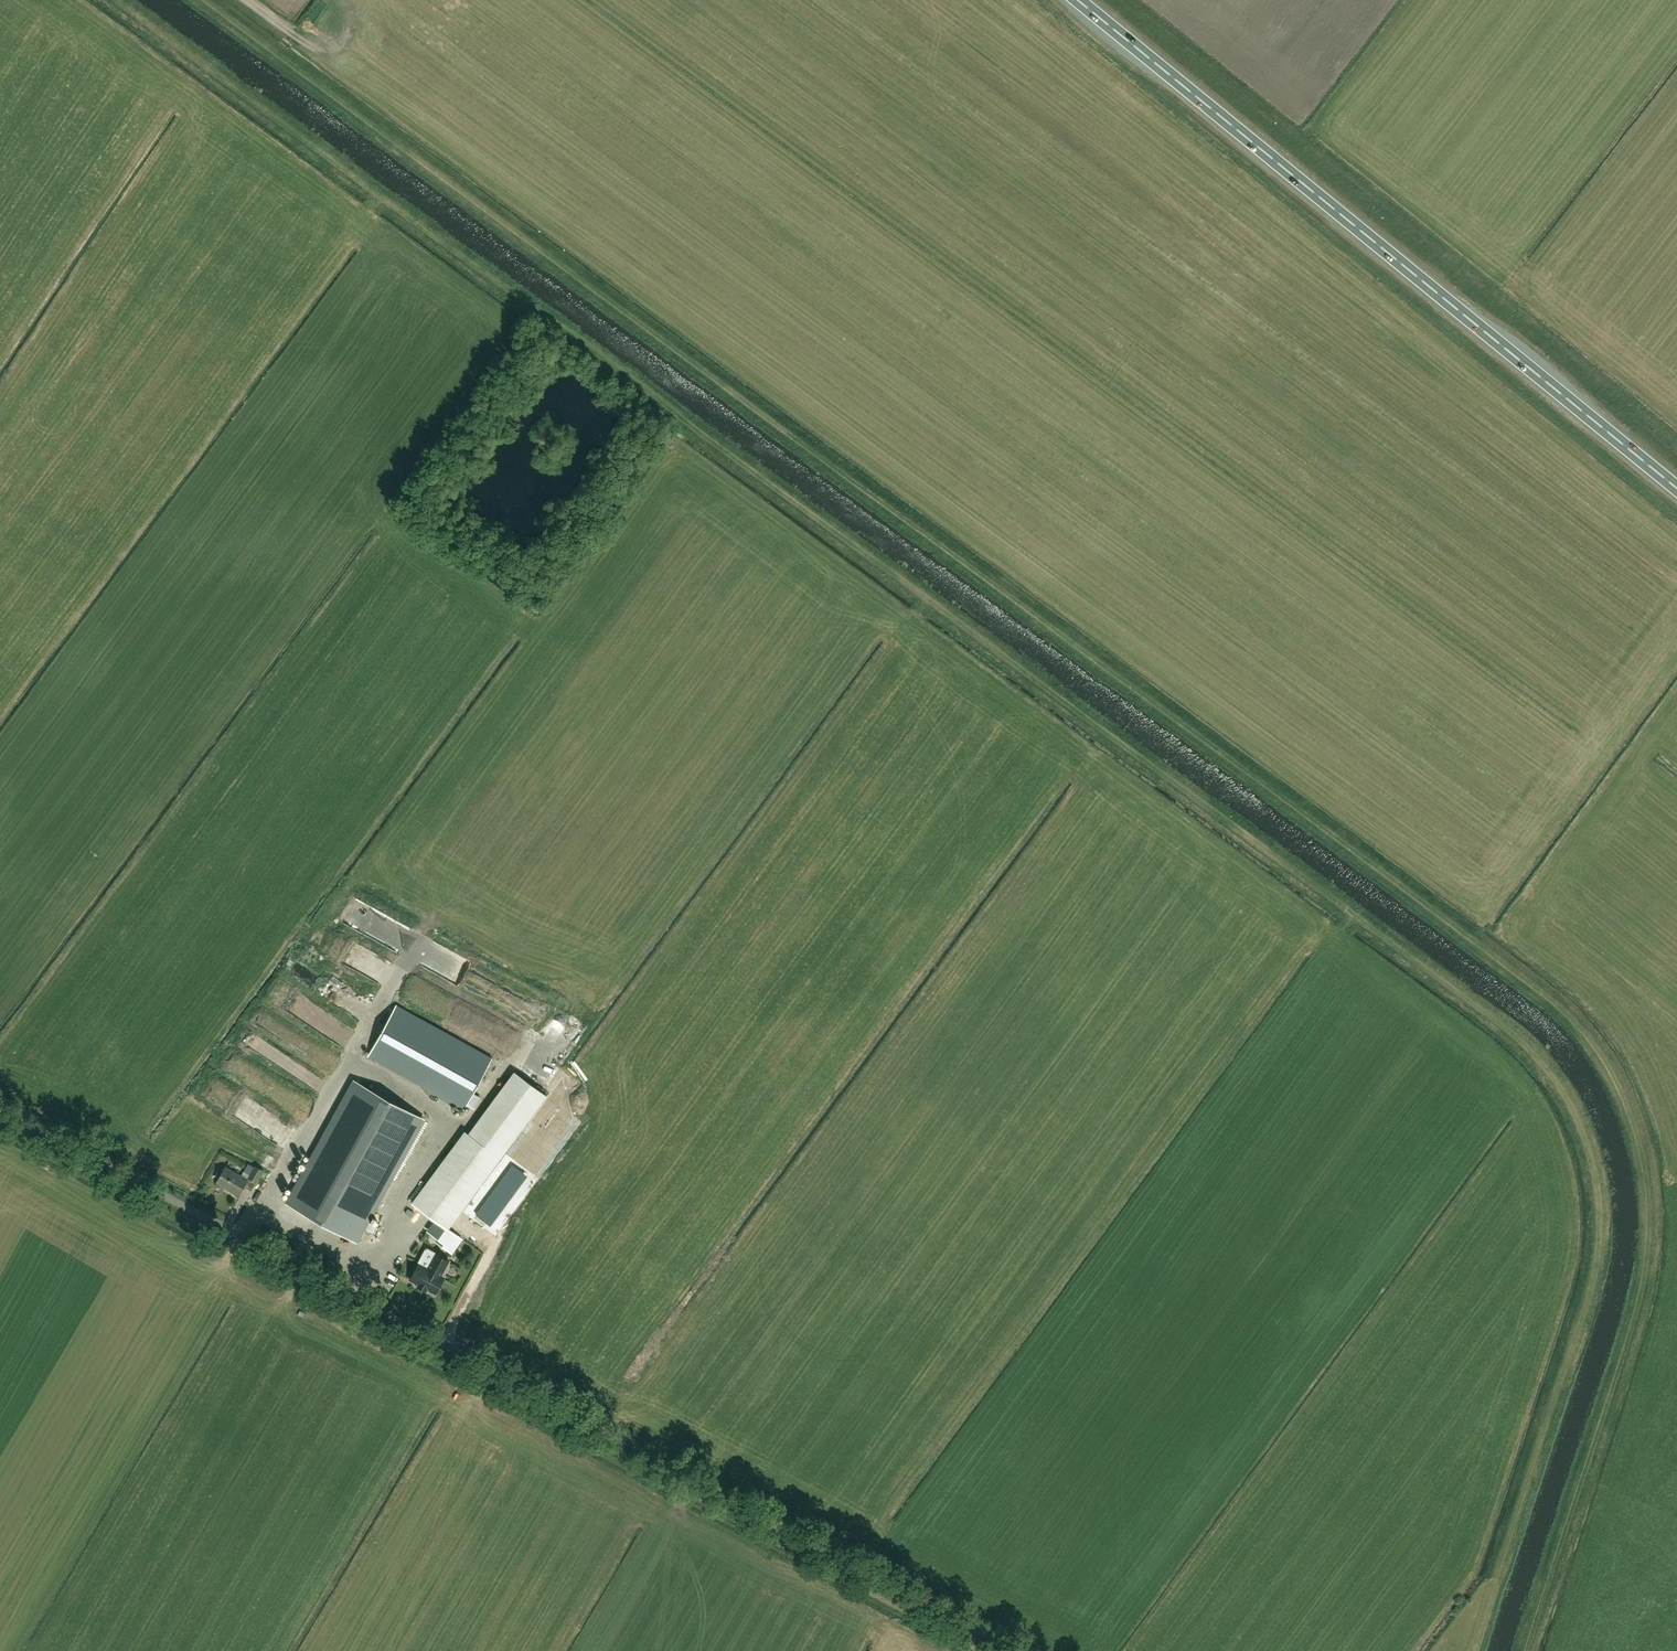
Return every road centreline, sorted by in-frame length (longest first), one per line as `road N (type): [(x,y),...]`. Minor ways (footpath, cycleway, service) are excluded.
road 1 (unclassified): [(1018,1650),(0,1106)]
road 2 (trunk): [(1676,489),(1078,0)]

